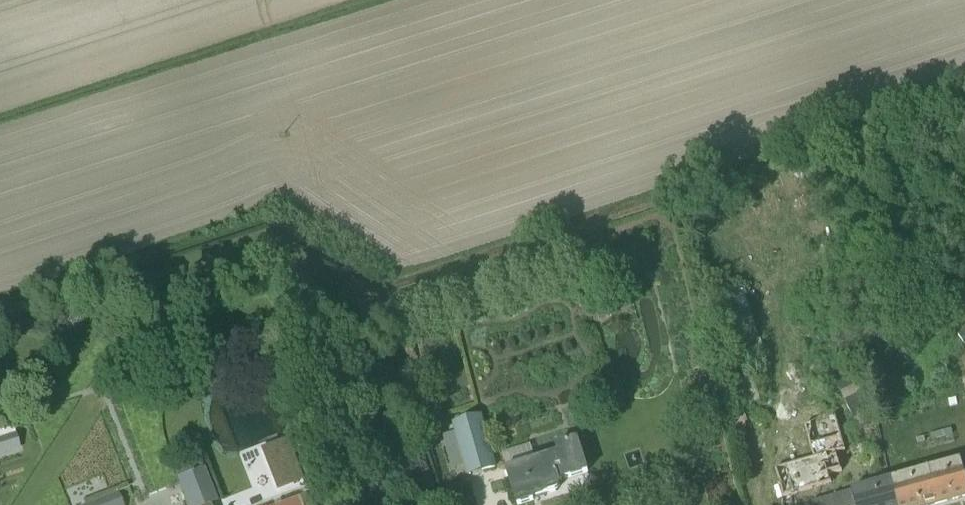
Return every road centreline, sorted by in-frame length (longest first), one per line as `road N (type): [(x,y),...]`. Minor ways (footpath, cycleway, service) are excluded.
road 1 (track): [(755,504),(772,391),(771,322),(750,227)]

